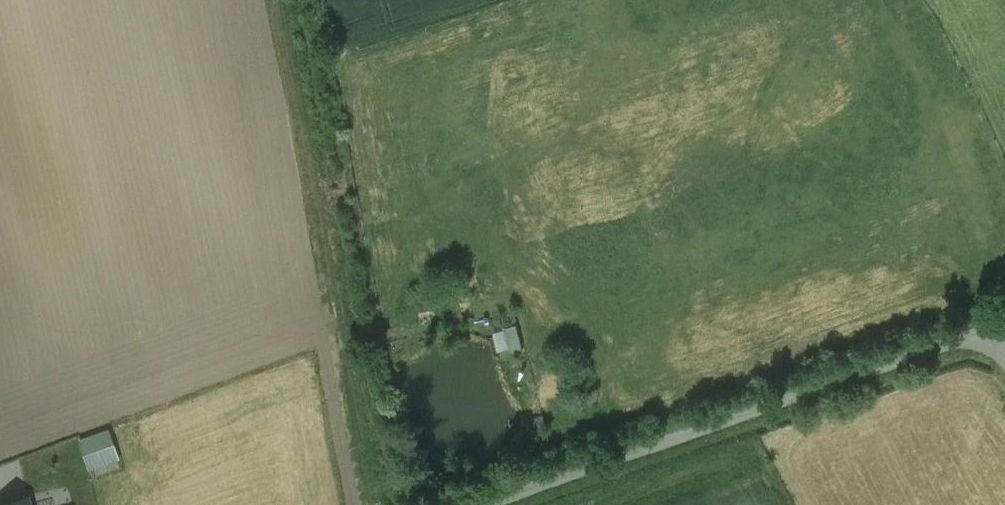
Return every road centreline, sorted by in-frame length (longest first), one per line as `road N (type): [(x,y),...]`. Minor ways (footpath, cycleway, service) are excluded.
road 1 (unclassified): [(468,504),(989,325)]

